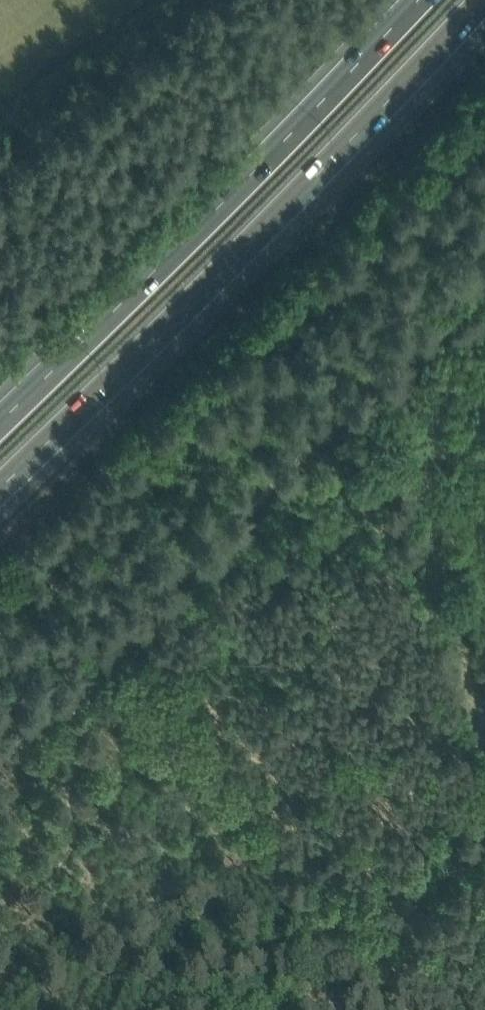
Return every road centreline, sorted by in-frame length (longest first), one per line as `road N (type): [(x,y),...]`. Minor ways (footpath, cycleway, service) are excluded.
road 1 (motorway): [(0,487),(143,358),(484,2)]
road 2 (motorway): [(417,0),(106,328),(0,423)]
road 3 (track): [(0,758),(392,380)]

